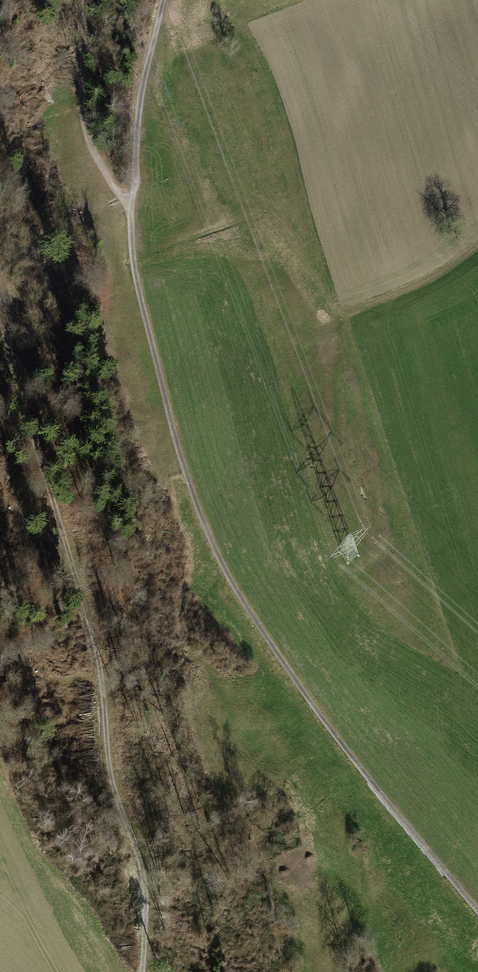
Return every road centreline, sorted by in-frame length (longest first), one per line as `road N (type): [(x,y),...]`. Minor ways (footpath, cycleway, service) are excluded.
road 1 (track): [(477,908),(318,709),(238,596),(209,528),(141,277),(131,203),(138,111),(163,0)]
road 2 (track): [(143,971),(151,943),(142,849),(107,767),(102,662),(24,415),(0,297)]
road 3 (track): [(131,203),(84,124),(83,0)]

